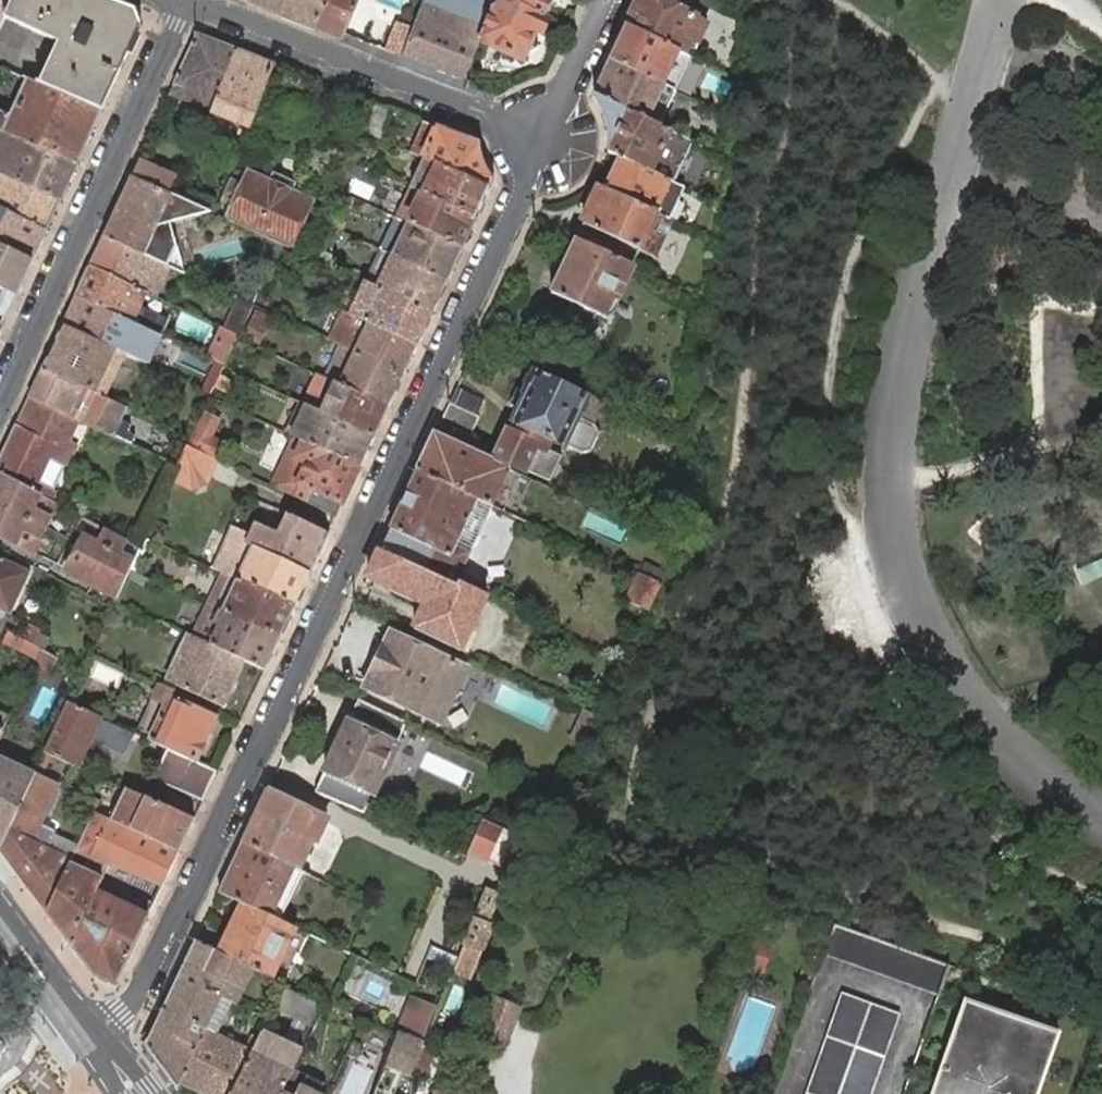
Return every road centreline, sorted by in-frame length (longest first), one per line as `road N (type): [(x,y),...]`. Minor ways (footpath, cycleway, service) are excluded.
road 1 (residential): [(543,140),(127,1014),(96,1042)]
road 2 (residential): [(186,2),(0,407)]
road 3 (residential): [(186,2),(543,140)]
road 4 (secondary): [(96,1042),(0,915)]
road 5 (residential): [(543,140),(608,0)]

